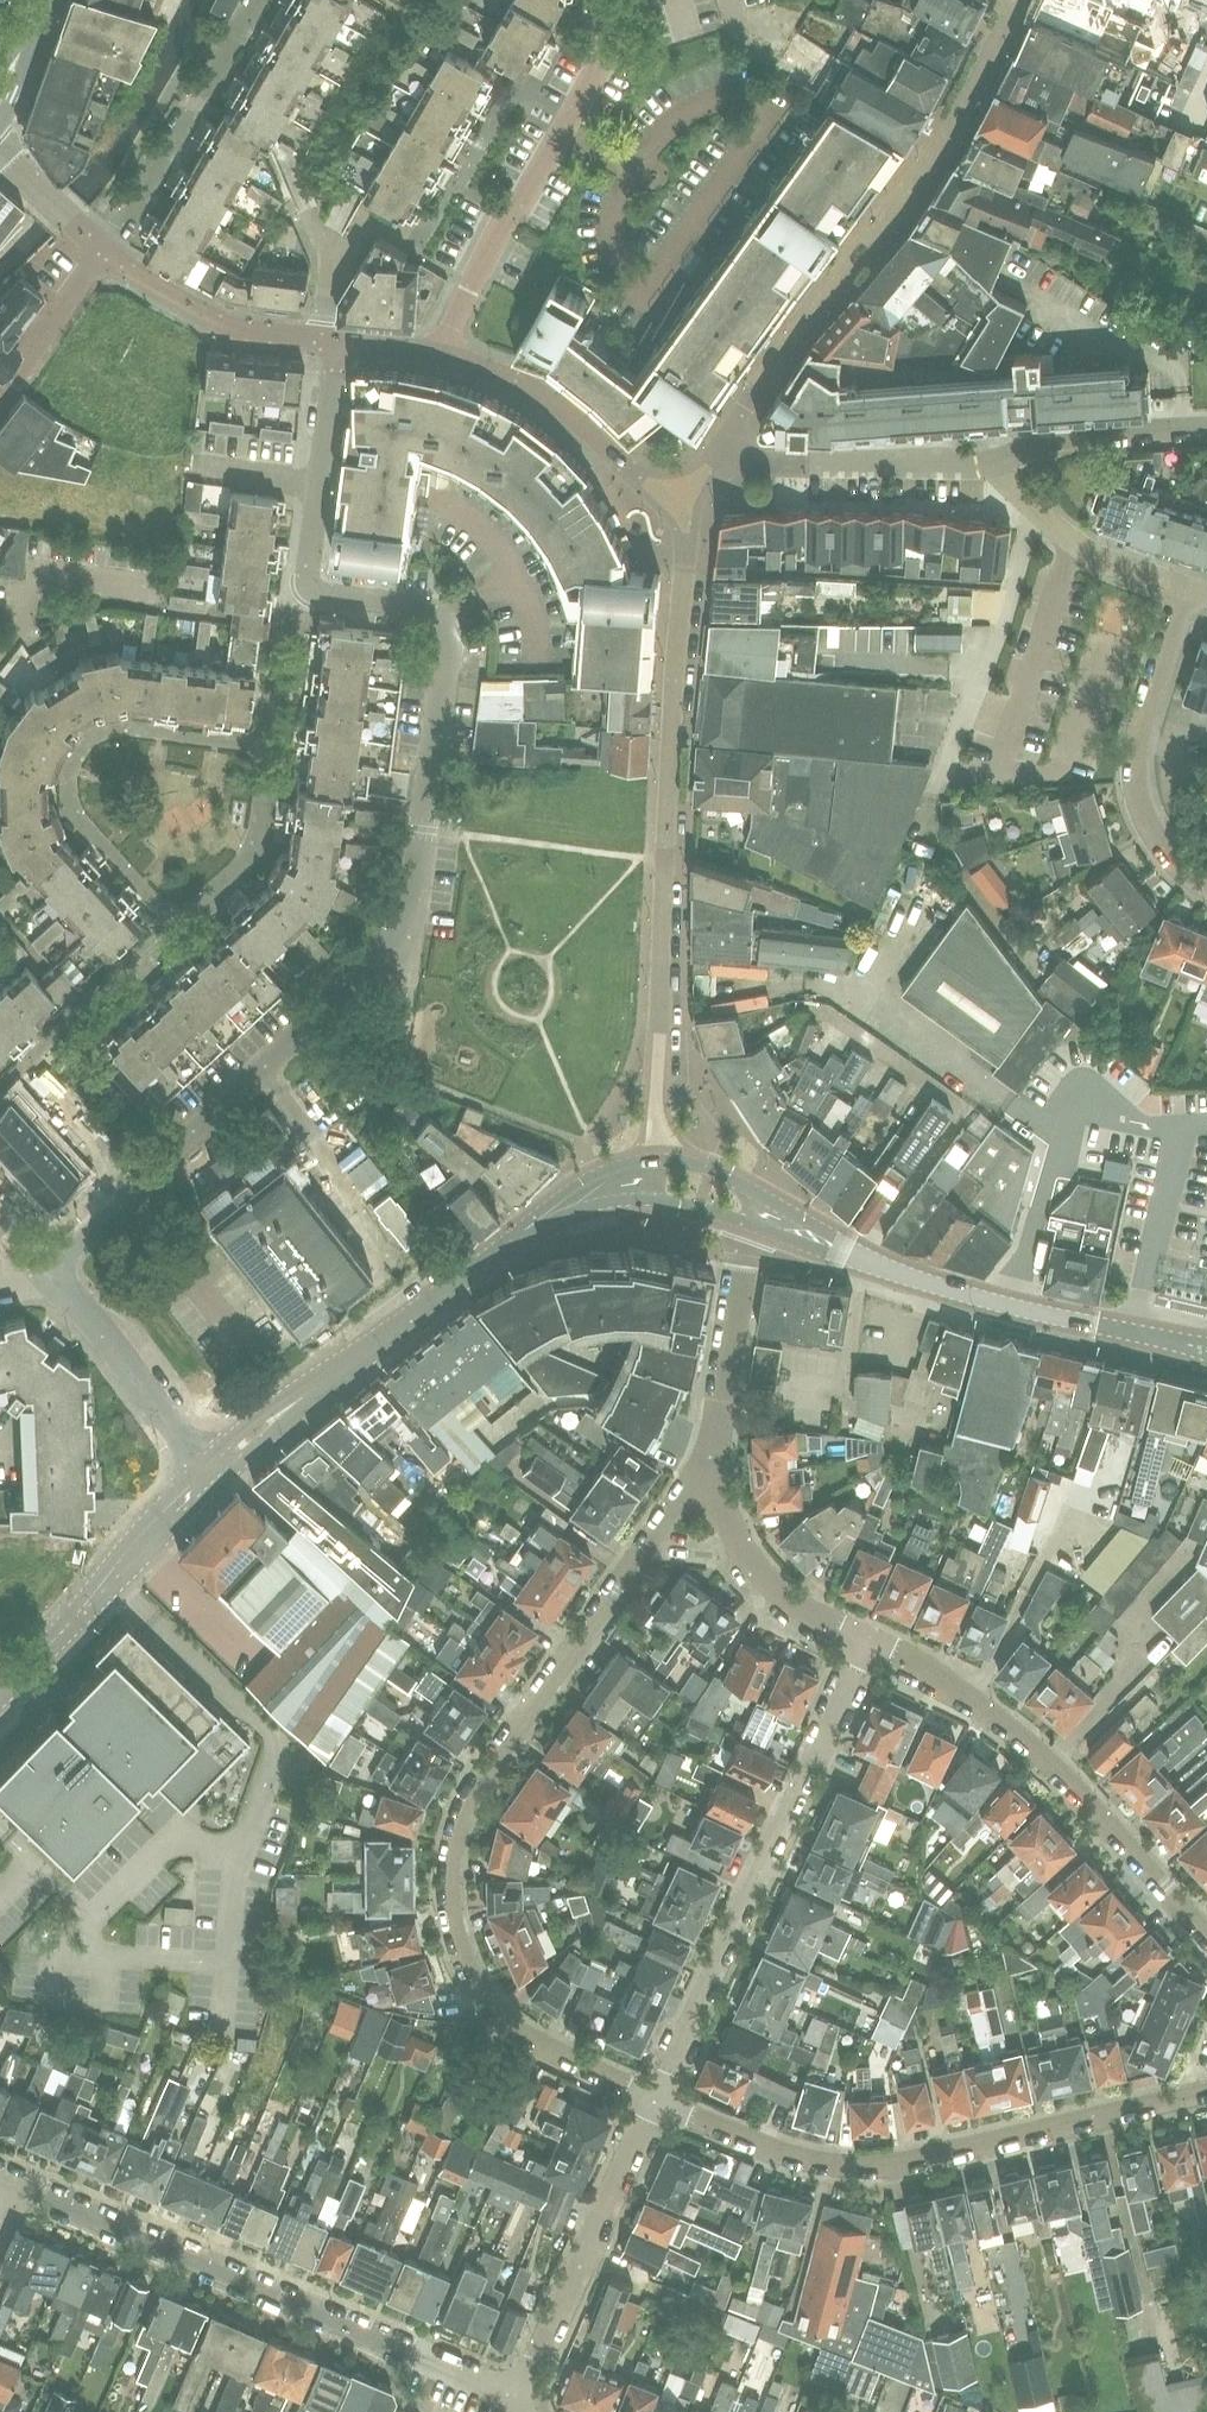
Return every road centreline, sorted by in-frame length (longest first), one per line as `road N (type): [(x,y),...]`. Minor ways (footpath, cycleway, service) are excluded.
road 1 (residential): [(39,1272),(365,972),(414,897),(445,618),(421,606),(310,588)]
road 2 (residential): [(655,2100),(555,2052),(495,2011),(453,1947),(444,1884),(447,1836),(471,1778),(674,1513)]
road 3 (residential): [(659,1161),(680,607),(693,502)]
road 4 (residential): [(655,2100),(785,2155),(879,2166),(1206,2093)]
road 5 (residential): [(518,2395),(3,2180)]
road 6 (residential): [(716,462),(759,386),(915,186),(1011,0)]
road 7 (residential): [(655,2100),(846,1634)]
road 8 (residential): [(1206,1937),(983,1706),(914,1659),(846,1634)]
road 9 (residential): [(186,926),(72,795),(74,763),(89,735),(114,726),(270,746)]
road 10 (tertiary): [(1206,1350),(1008,1307),(857,1257)]
road 11 (tertiary): [(211,1474),(489,1259)]
road 12 (residential): [(1191,591),(1140,737),(1136,779),(1162,847),(1206,886)]
road 13 (residential): [(518,2395),(655,2100)]
road 14 (residential): [(693,502),(644,483),(562,403),(487,368),(429,353)]
road 15 (tertiary): [(0,1686),(84,1610),(211,1474)]
road 16 (residential): [(716,462),(969,466),(1008,459)]
road 17 (residential): [(251,0),(103,249)]
road 18 (unclassified): [(211,1474),(67,1294),(39,1272)]
road 19 (residential): [(429,353),(558,124)]
road 20 (residential): [(338,337),(238,325),(103,249)]
road 21 (residential): [(310,588),(305,565),(338,337)]
road 22 (residential): [(0,1087),(186,926)]
road 23 (residential): [(711,1465),(754,1226)]
road 24 (residential): [(1191,591),(1072,543),(1025,501),(1008,459)]
road 25 (residential): [(0,655),(39,573),(164,593)]
road 26 (residential): [(448,192),(421,246),(368,216),(327,298)]
road 27 (residential): [(186,926),(249,861),(270,746)]
road 28 (residential): [(1008,459),(1072,435),(1206,427)]
road 29 (tertiary): [(659,1161),(597,1174),(489,1259)]
road 30 (residential): [(103,249),(0,406)]
road 31 (residential): [(448,192),(495,101),(521,90),(567,110)]
road 32 (tertiary): [(489,1259),(561,1219),(610,1202),(656,1200)]
road 33 (residential): [(846,1634),(766,1588),(717,1526)]
road 34 (residential): [(270,746),(297,608),(310,588)]
road 35 (tertiary): [(791,1213),(711,1171),(659,1161)]
road 36 (residential): [(567,110),(609,35),(601,0)]

